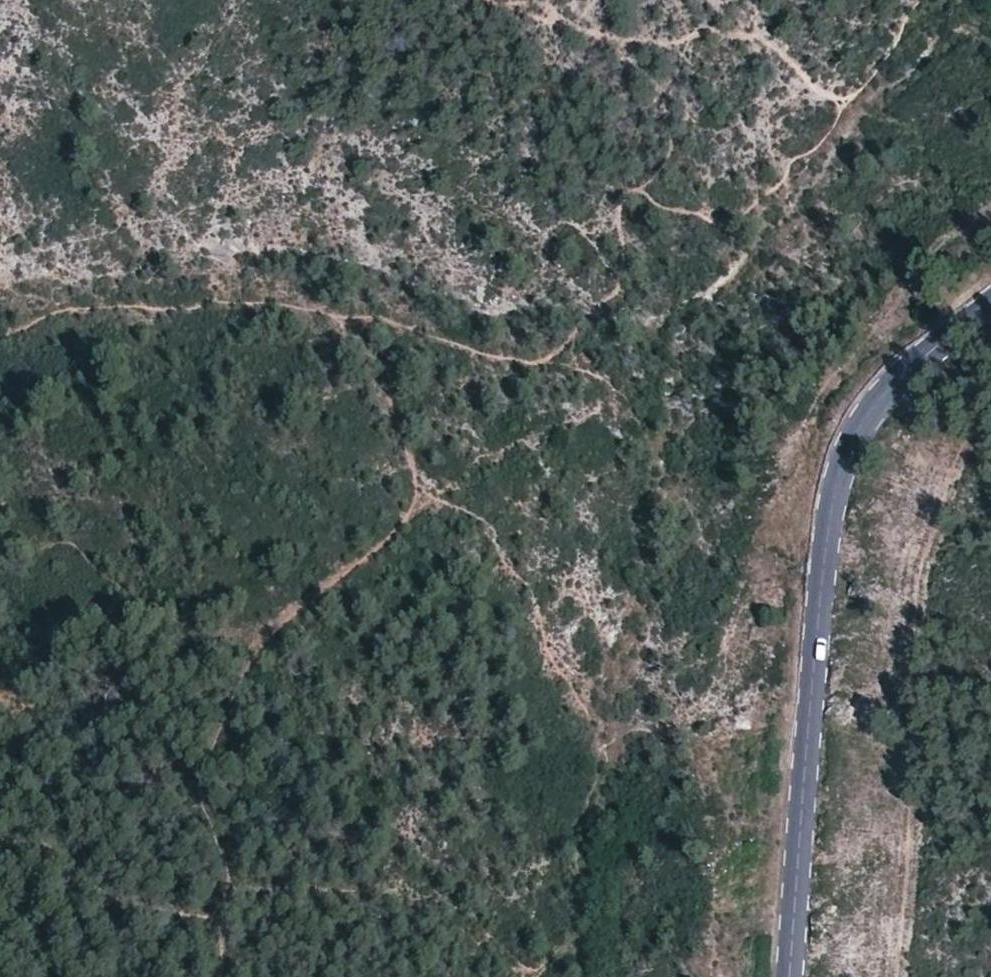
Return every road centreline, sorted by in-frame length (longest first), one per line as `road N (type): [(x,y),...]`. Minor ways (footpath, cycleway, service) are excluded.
road 1 (tertiary): [(990,307),(910,368),(867,415),(839,467),(827,530),(790,976)]

